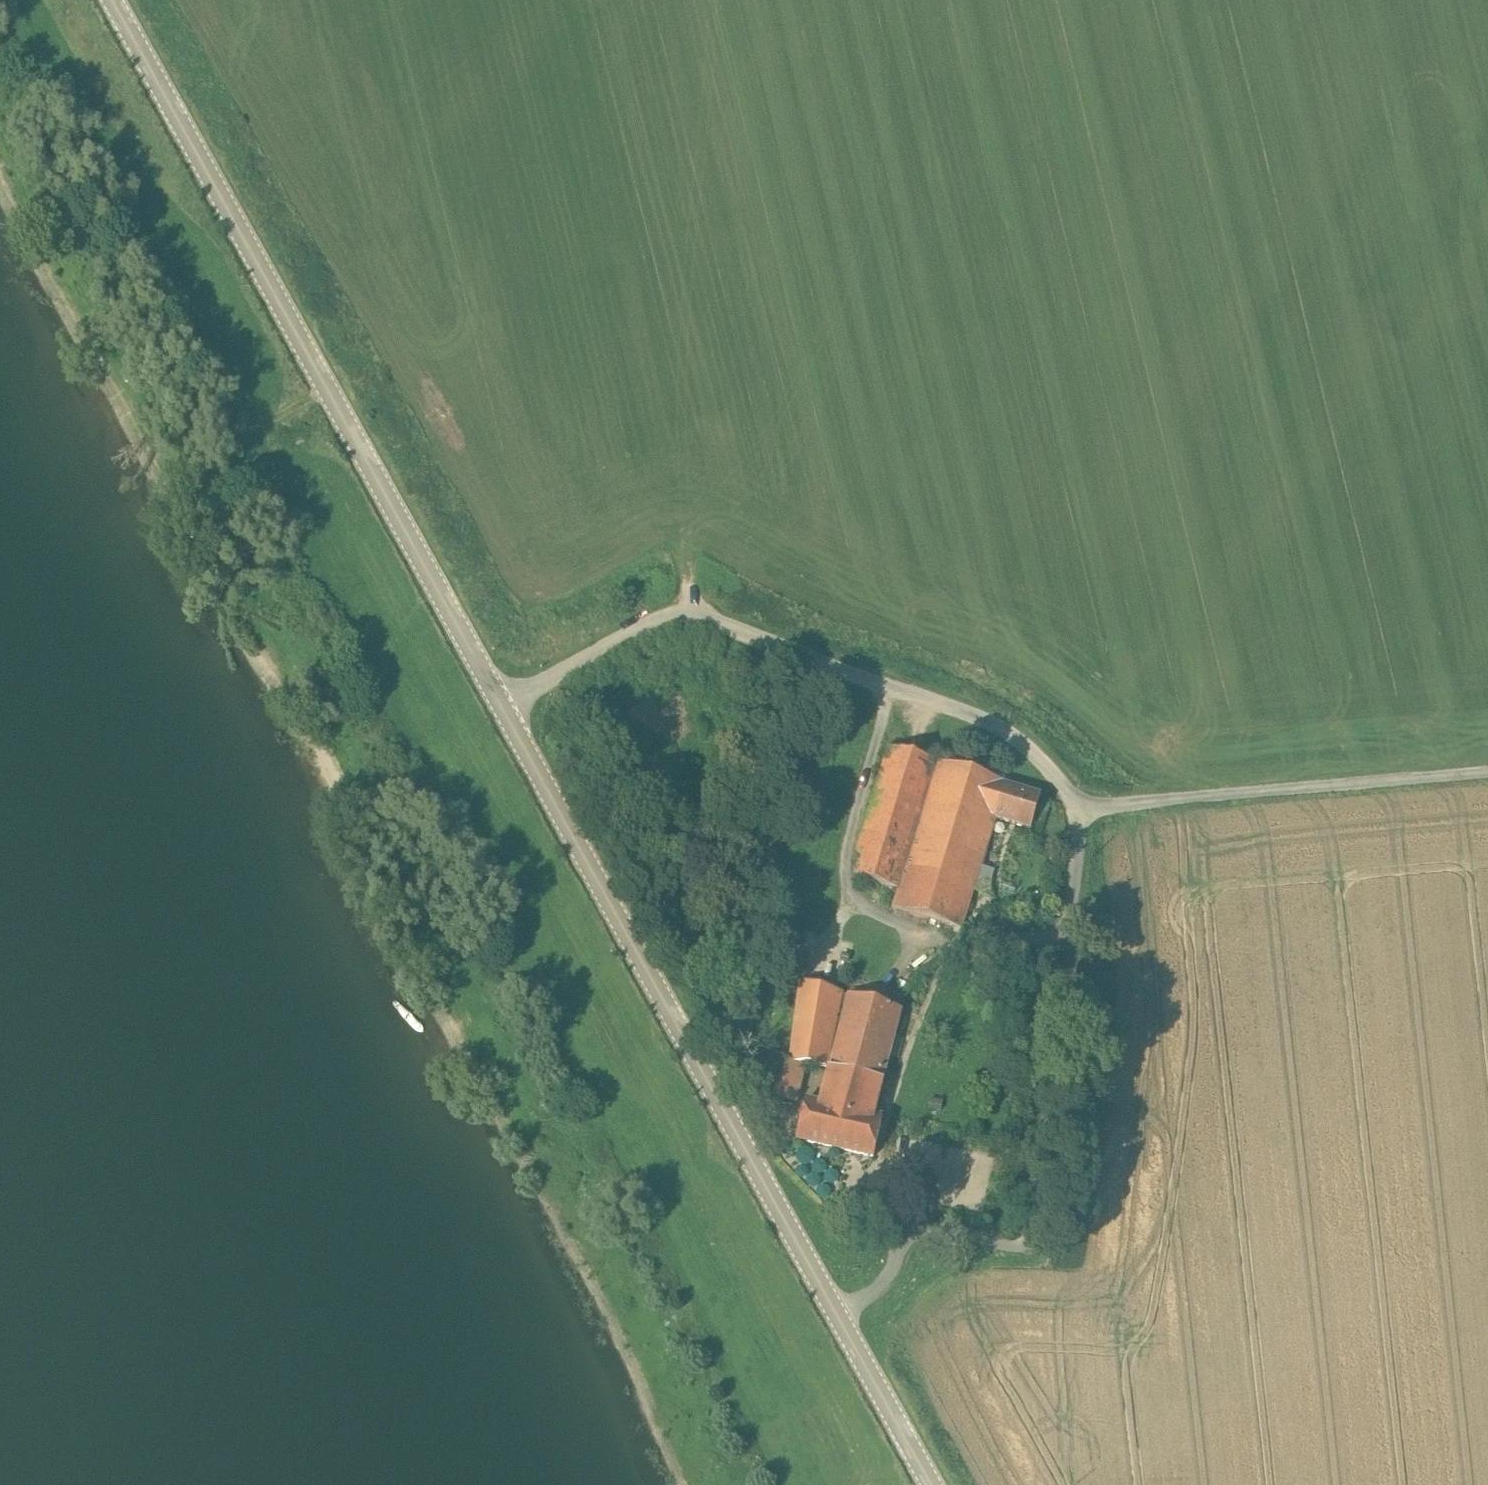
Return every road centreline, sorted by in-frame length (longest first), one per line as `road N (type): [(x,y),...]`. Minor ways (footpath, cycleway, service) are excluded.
road 1 (unclassified): [(111,0),(500,705)]
road 2 (unclassified): [(500,705),(839,1316)]
road 3 (unclassified): [(1079,812),(1031,1233),(1013,1245),(918,1231),(883,1284),(839,1316)]
road 4 (unclassified): [(1079,812),(1029,751),(992,730),(698,618),(671,619),(500,705)]
road 5 (unclassified): [(1487,773),(1079,812)]
road 6 (unclassified): [(839,1316),(932,1484)]

